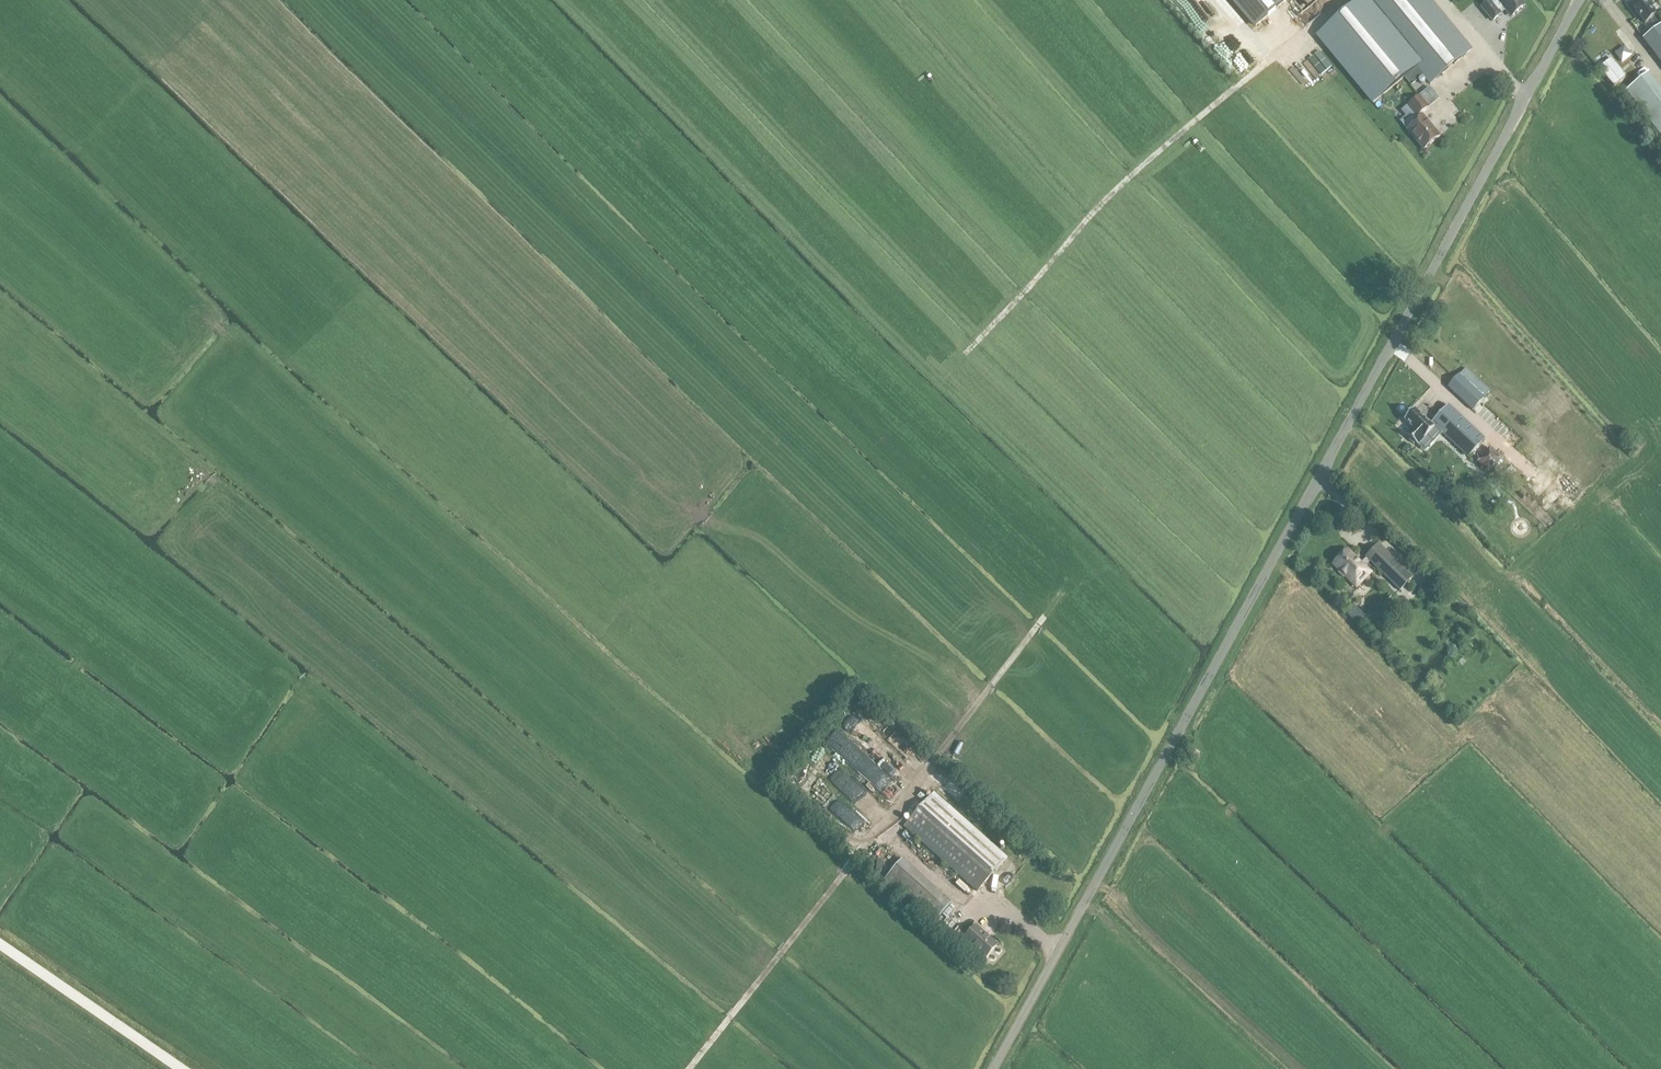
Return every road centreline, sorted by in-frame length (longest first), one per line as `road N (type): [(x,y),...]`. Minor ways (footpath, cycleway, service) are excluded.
road 1 (unclassified): [(996,1068),(1580,0)]
road 2 (track): [(1240,82),(1092,213),(965,354)]
road 3 (unclassified): [(180,1068),(0,945)]

